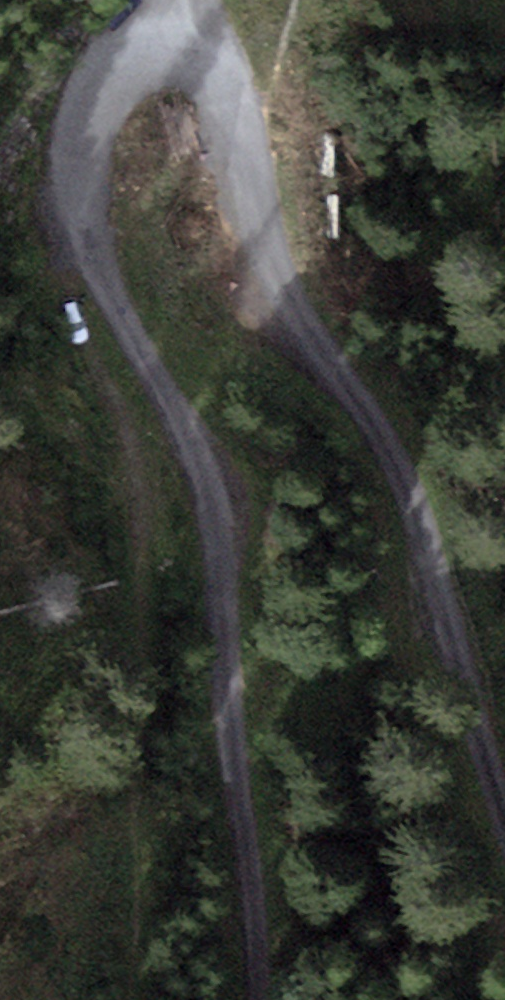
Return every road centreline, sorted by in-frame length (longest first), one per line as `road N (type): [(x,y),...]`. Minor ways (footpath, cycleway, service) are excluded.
road 1 (track): [(504,800),(407,473),(307,349),(232,66),(178,43),(138,69),(103,109),(101,202),(114,301),(216,480),(224,521),(221,697),(265,999)]
road 2 (track): [(101,202),(67,252),(61,310),(139,488),(130,999)]

